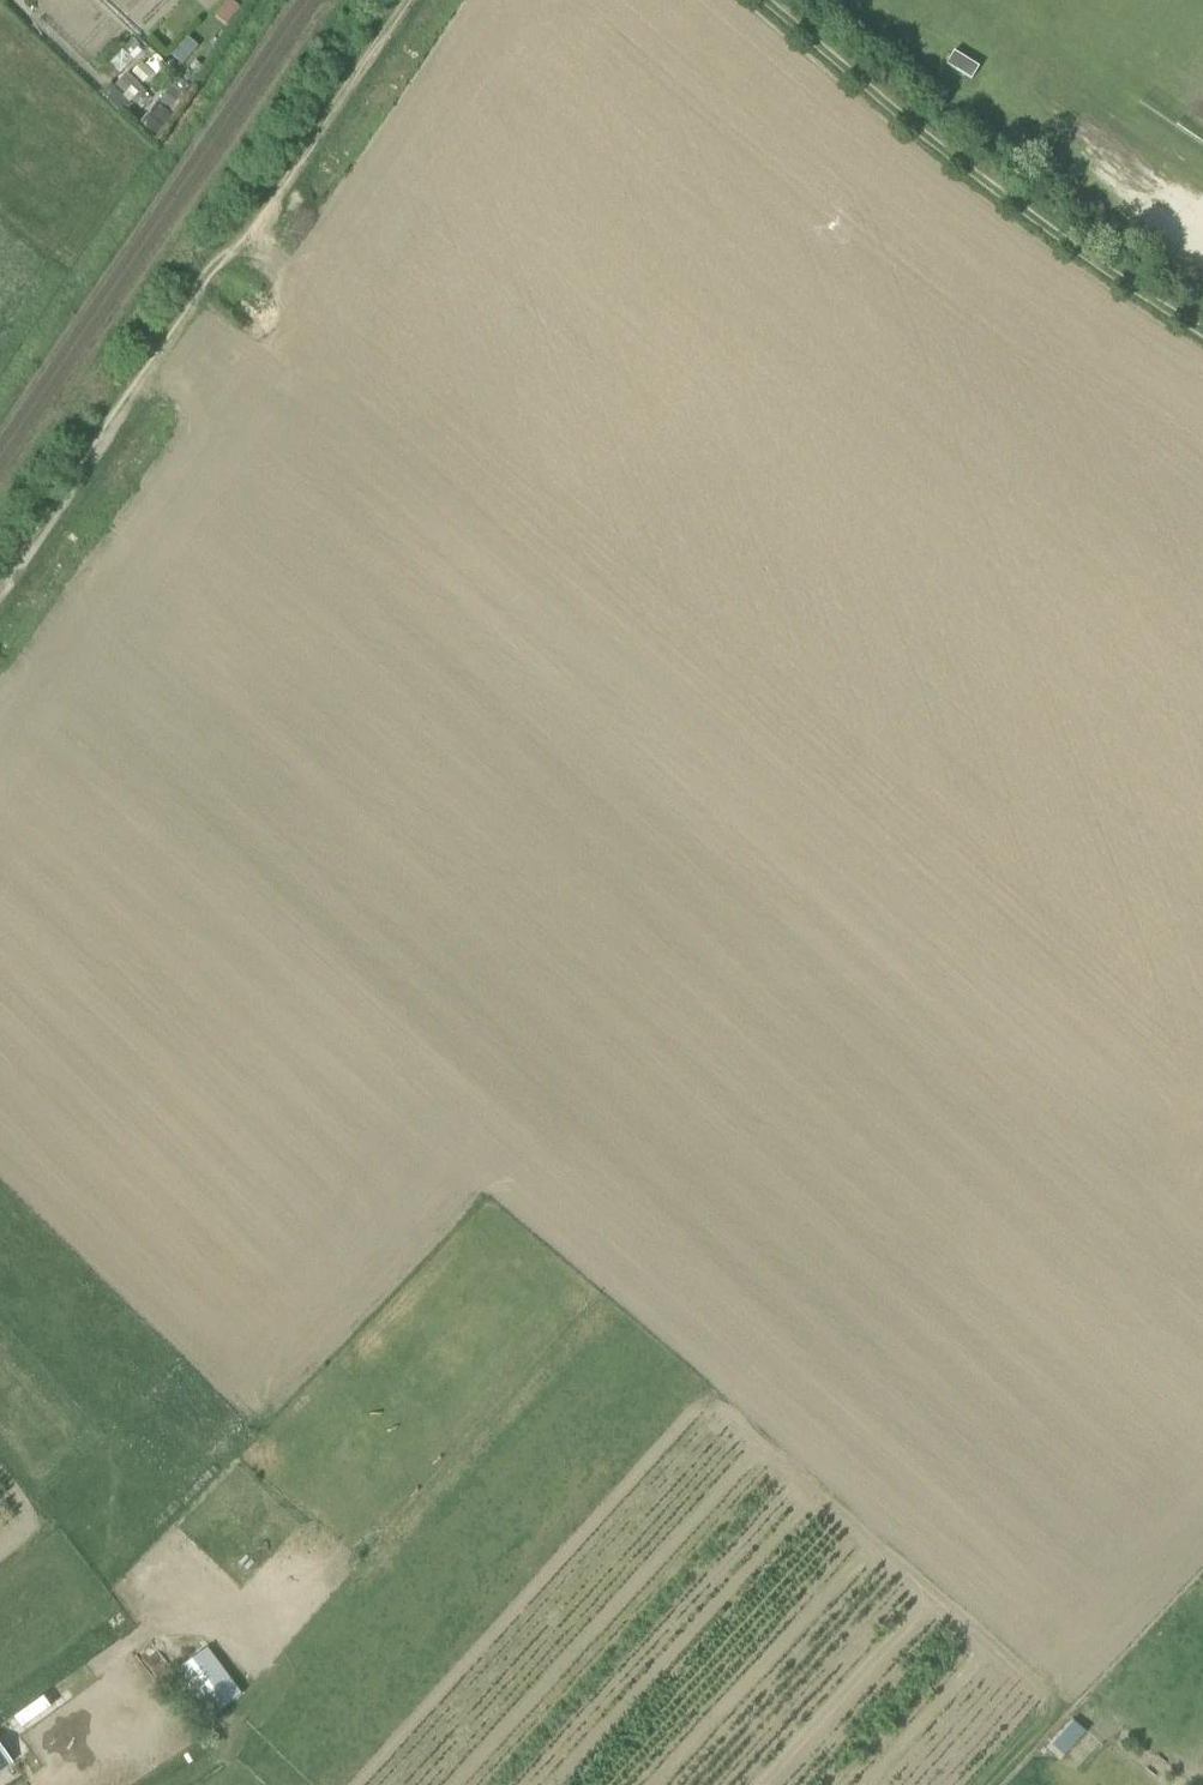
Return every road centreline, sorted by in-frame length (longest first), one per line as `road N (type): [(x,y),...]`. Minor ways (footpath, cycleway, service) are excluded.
road 1 (track): [(0,617),(426,0)]
road 2 (track): [(767,0),(989,184),(1202,331)]

